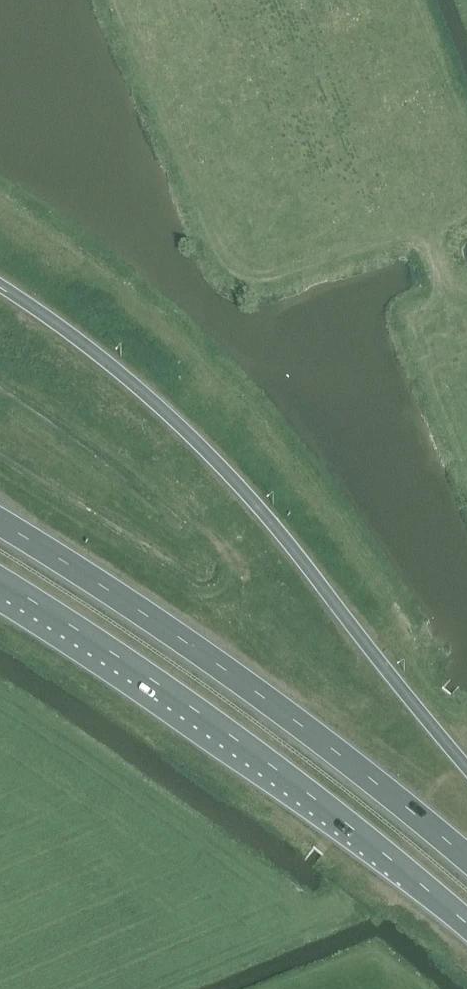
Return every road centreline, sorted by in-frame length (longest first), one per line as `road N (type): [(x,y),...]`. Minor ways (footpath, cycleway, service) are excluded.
road 1 (trunk): [(466,766),(212,455),(94,347),(0,281)]
road 2 (trunk): [(0,581),(200,714),(466,922)]
road 3 (trunk): [(466,855),(199,647),(0,519)]

